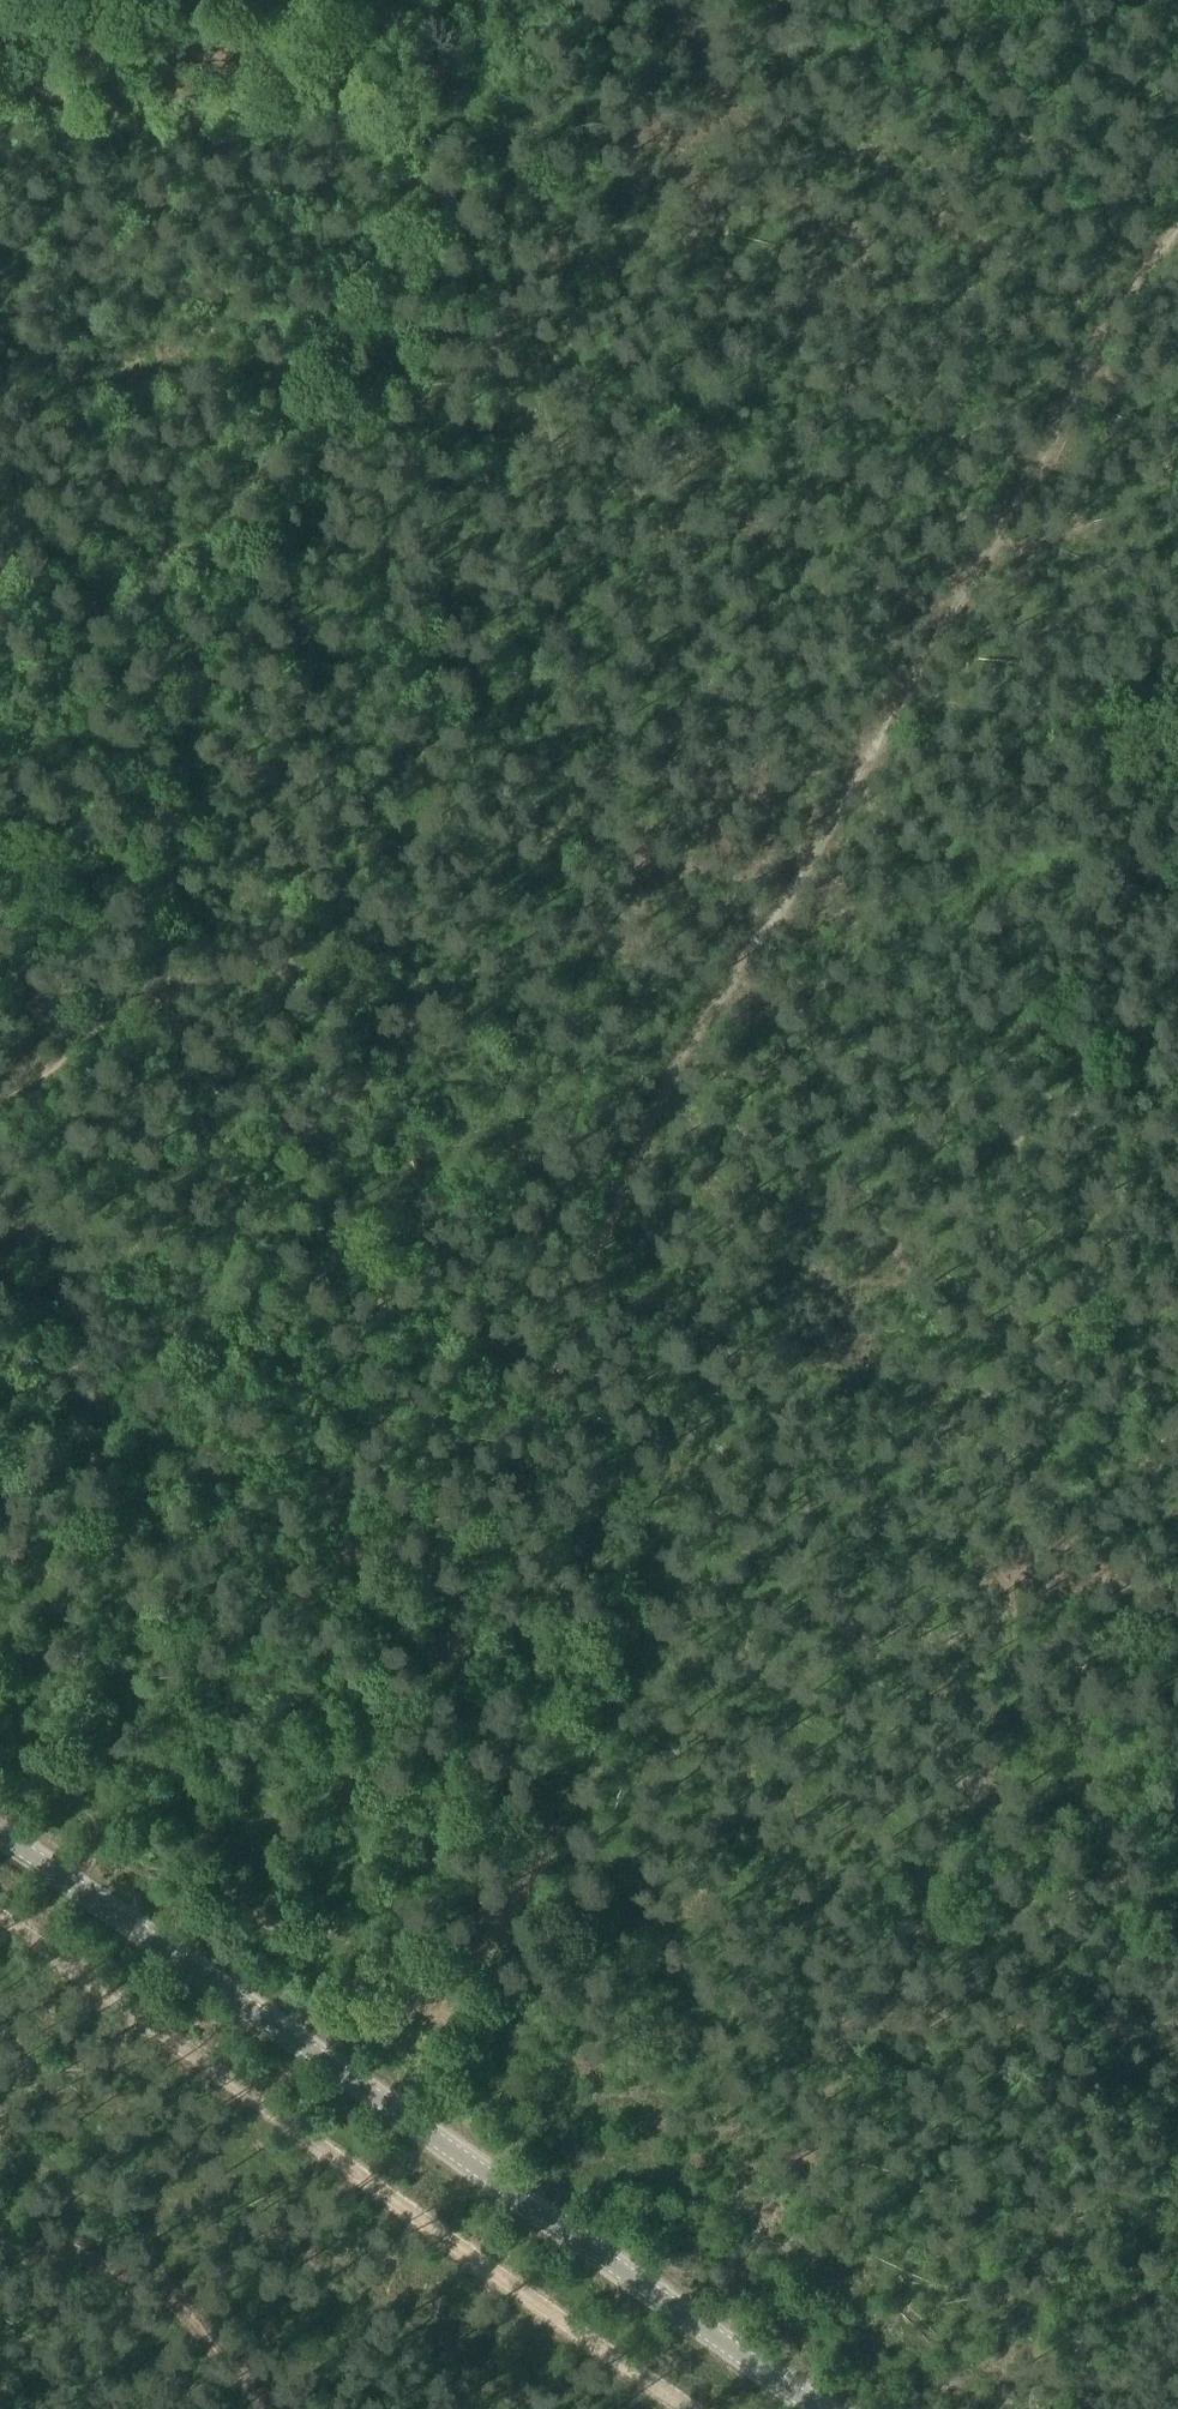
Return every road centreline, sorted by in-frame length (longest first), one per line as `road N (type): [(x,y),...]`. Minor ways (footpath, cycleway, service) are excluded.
road 1 (tertiary): [(816,2408),(0,1841)]

